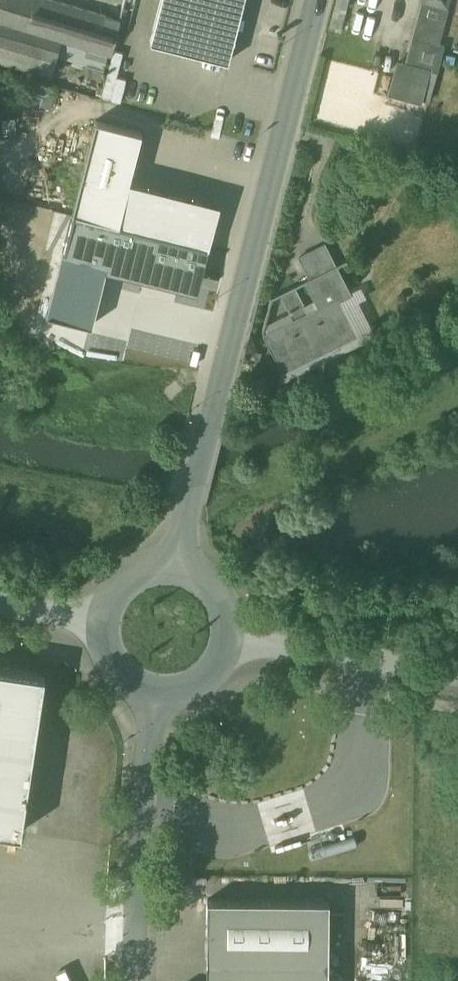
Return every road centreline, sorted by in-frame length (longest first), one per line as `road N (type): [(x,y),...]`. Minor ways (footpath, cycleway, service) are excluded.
road 1 (residential): [(312,0),(181,561)]
road 2 (unclassified): [(139,980),(154,700)]
road 3 (unclassified): [(238,637),(457,670)]

